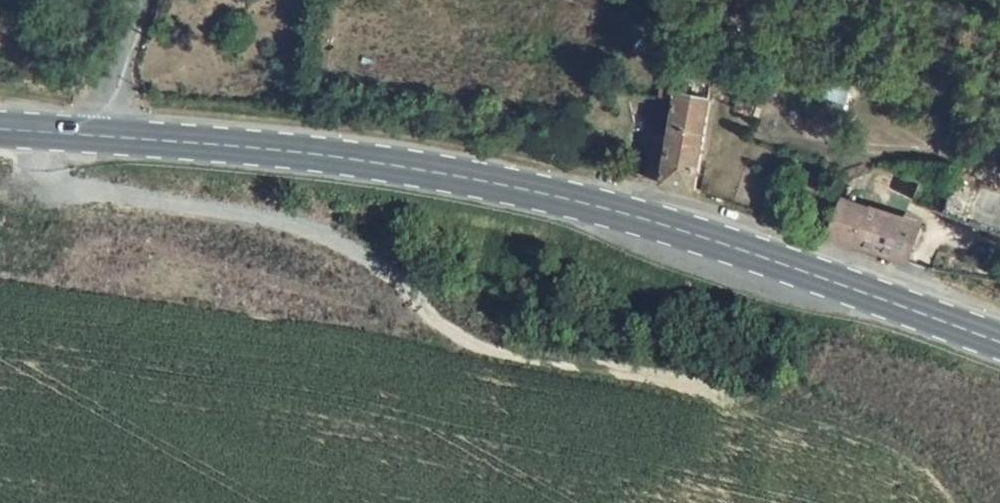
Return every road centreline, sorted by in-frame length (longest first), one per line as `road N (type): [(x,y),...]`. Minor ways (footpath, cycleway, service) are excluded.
road 1 (primary): [(999,342),(706,236),(565,196),(410,166),(101,139)]
road 2 (unclassified): [(101,139),(144,0)]

